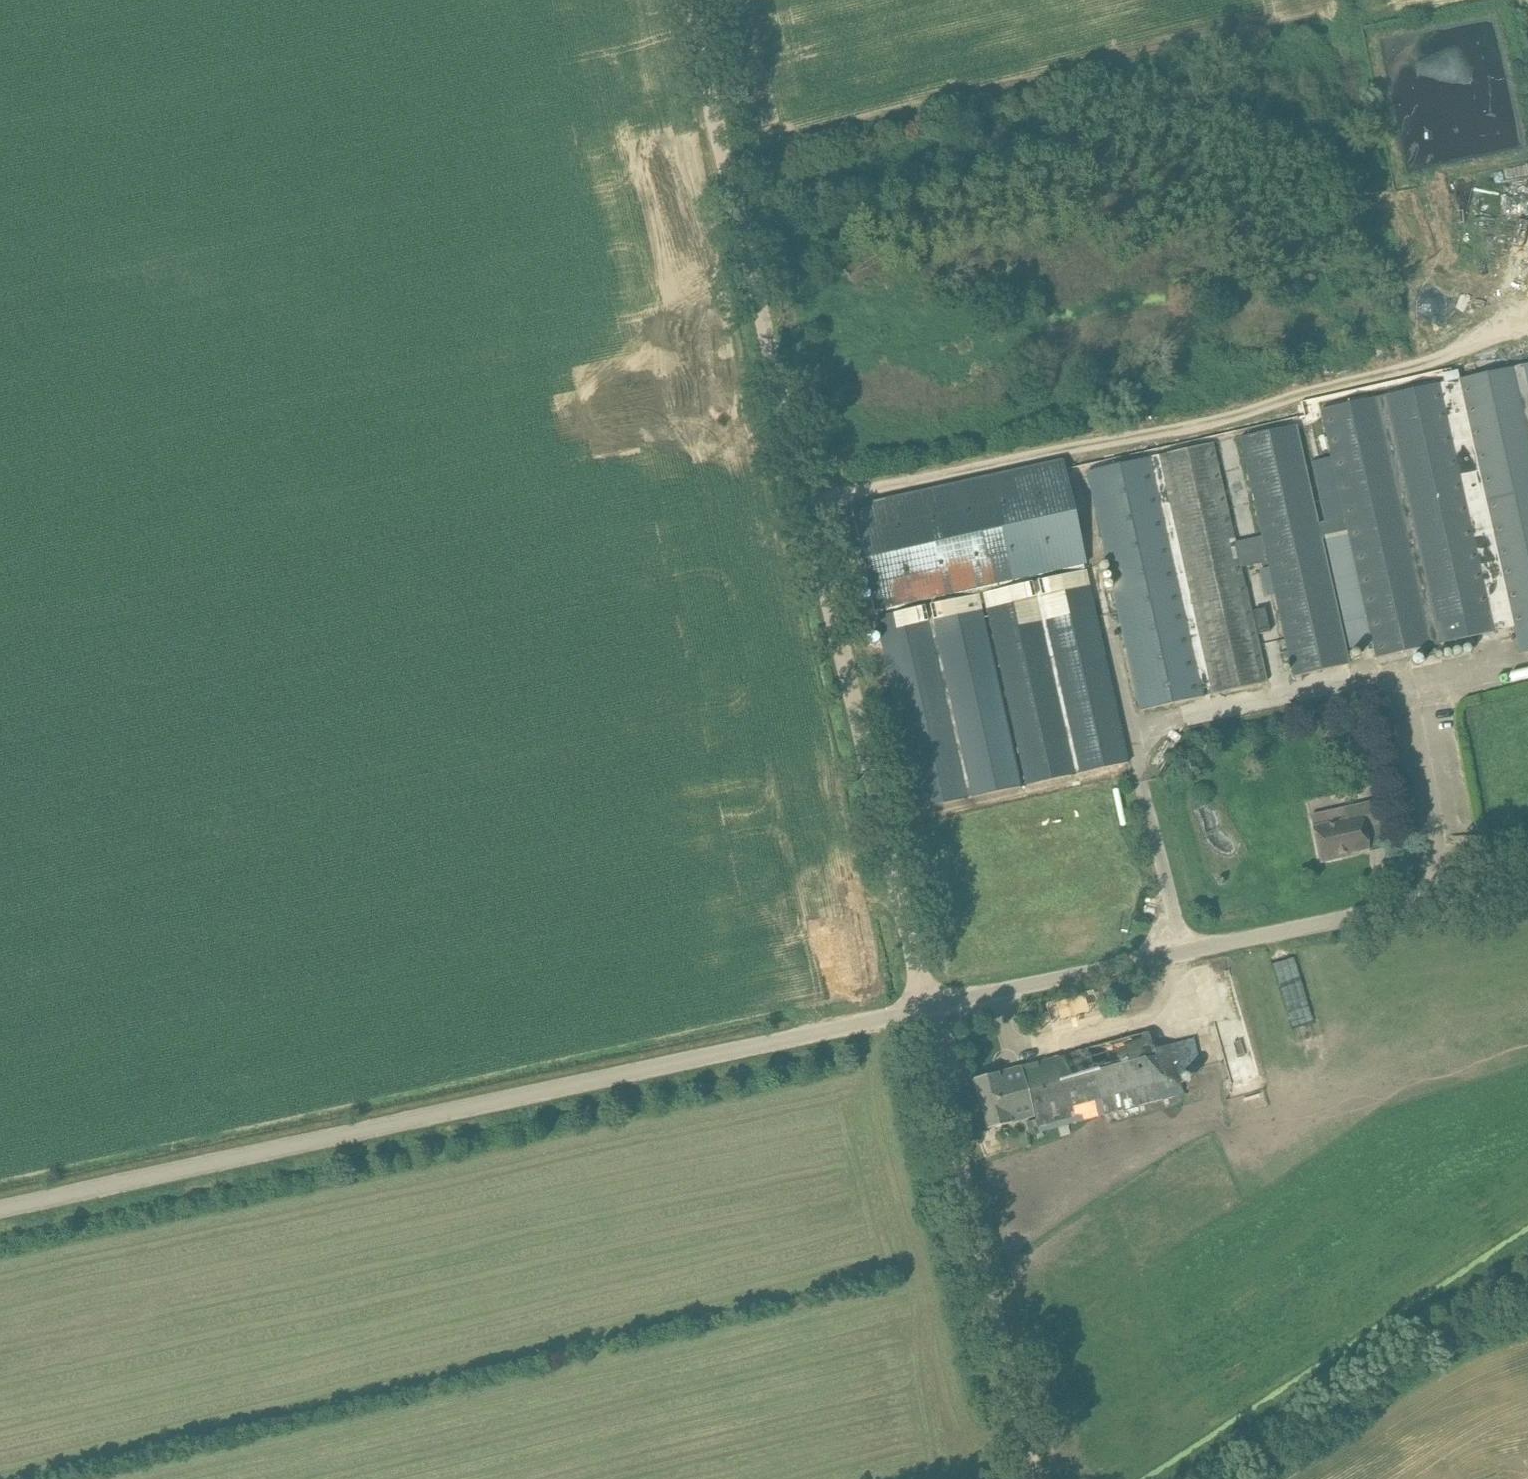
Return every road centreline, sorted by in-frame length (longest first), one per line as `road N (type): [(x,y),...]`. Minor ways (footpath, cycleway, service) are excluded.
road 1 (unclassified): [(0,1213),(1527,877)]
road 2 (track): [(1034,1478),(692,0)]

